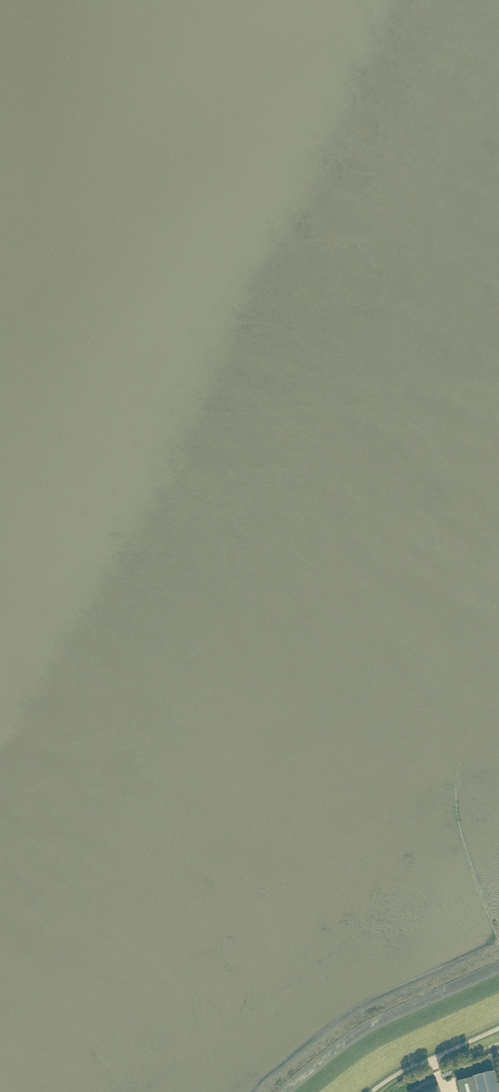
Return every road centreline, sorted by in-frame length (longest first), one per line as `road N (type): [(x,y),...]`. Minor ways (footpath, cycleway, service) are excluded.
road 1 (unclassified): [(372,1091),(498,1029)]

